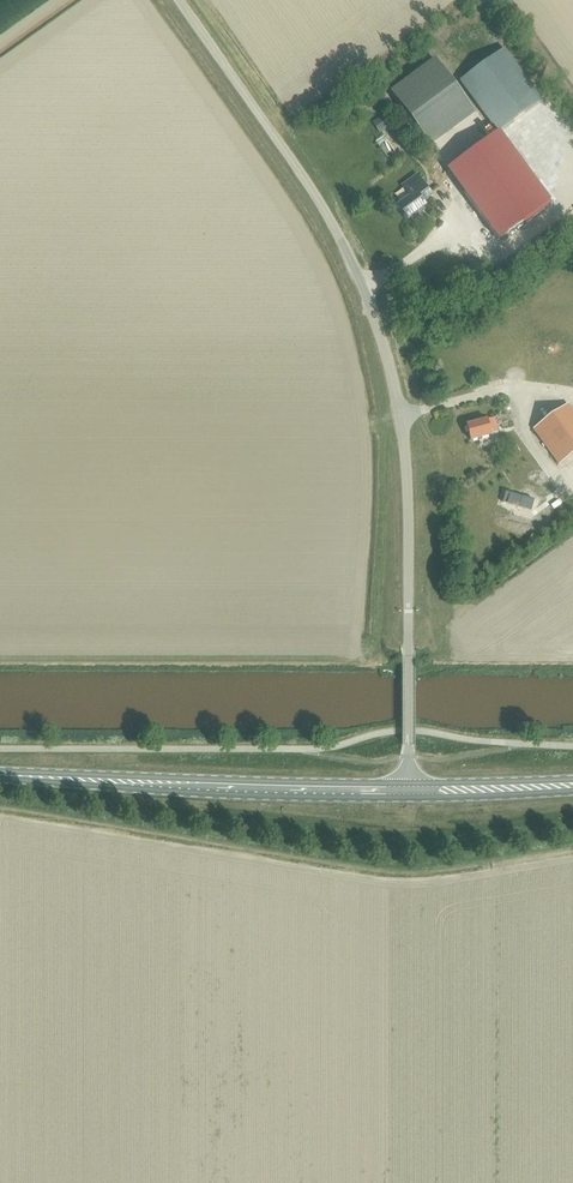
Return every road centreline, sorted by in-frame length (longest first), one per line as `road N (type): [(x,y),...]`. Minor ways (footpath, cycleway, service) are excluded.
road 1 (unclassified): [(408,783),(407,478),(387,358),(326,213),(179,0)]
road 2 (secondary): [(16,776),(201,794),(409,798)]
road 3 (secondary): [(408,783),(16,776)]
road 4 (secondary): [(572,779),(408,783)]
road 5 (secondary): [(409,798),(572,792)]

